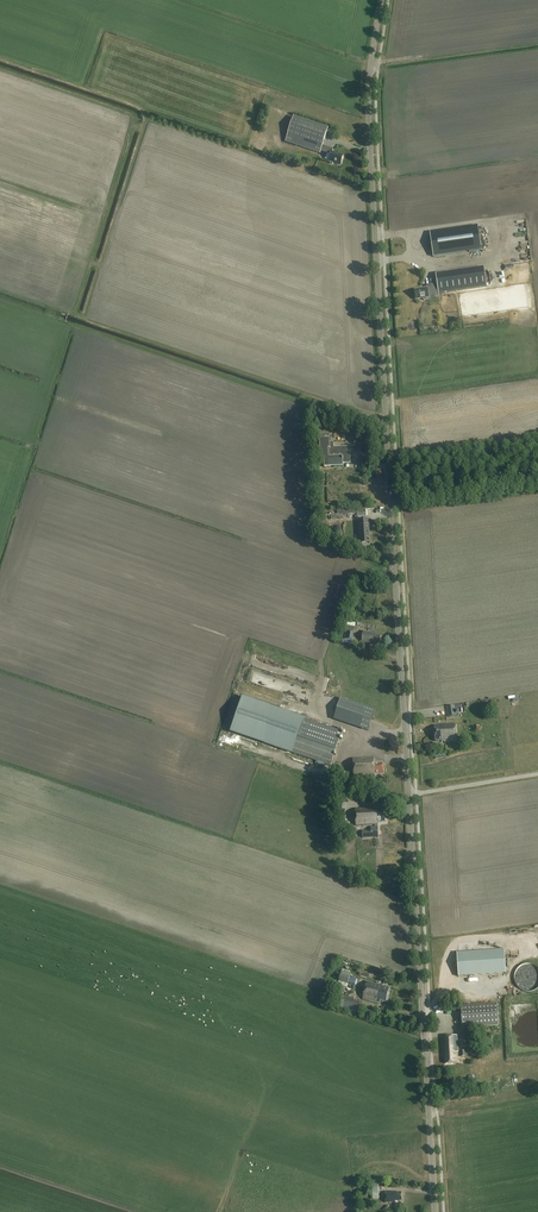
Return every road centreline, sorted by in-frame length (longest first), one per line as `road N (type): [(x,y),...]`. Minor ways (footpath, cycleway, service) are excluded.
road 1 (tertiary): [(435,1211),(369,122),(381,0)]
road 2 (track): [(537,481),(398,502)]
road 3 (track): [(409,794),(537,774)]

